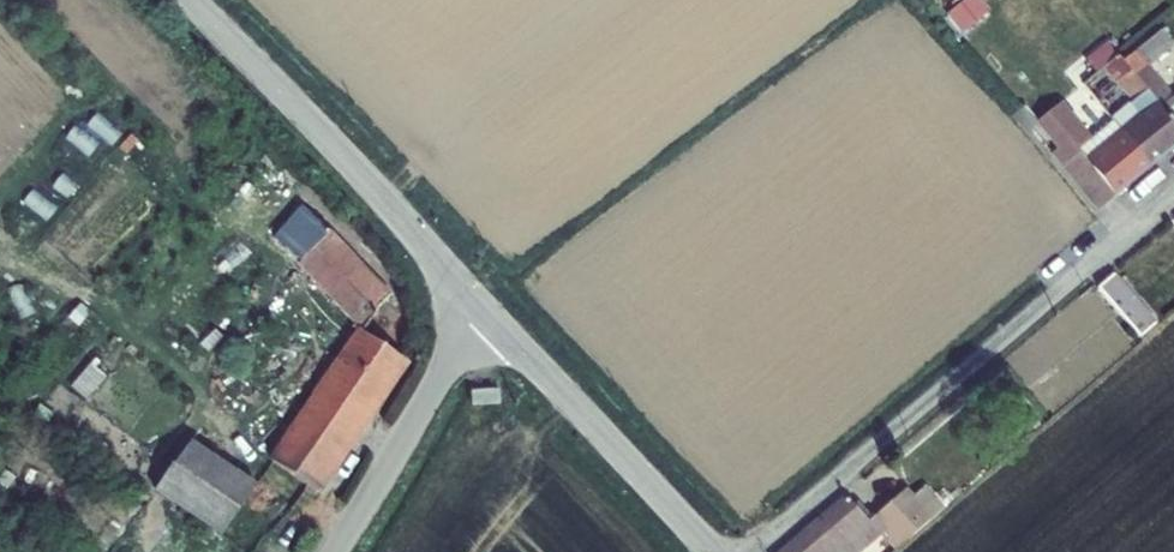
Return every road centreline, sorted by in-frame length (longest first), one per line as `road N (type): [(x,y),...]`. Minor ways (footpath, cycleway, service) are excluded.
road 1 (unclassified): [(1173,196),(752,551)]
road 2 (tertiary): [(487,311),(194,0)]
road 3 (tertiary): [(713,551),(487,311)]
road 4 (unclassified): [(487,311),(462,340),(335,551)]

